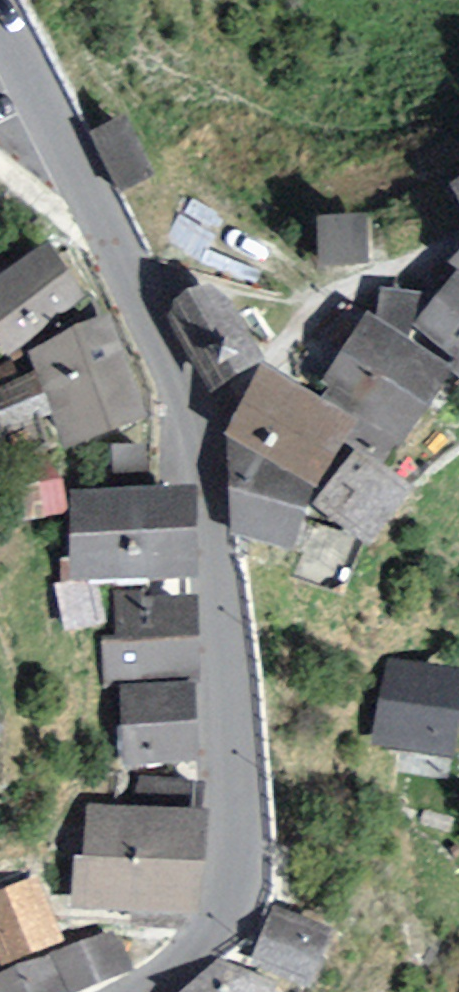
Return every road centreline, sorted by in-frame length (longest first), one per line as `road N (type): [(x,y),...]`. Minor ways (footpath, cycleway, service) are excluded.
road 1 (tertiary): [(143,991),(216,929),(241,863),(220,584),(195,420),(0,15)]

